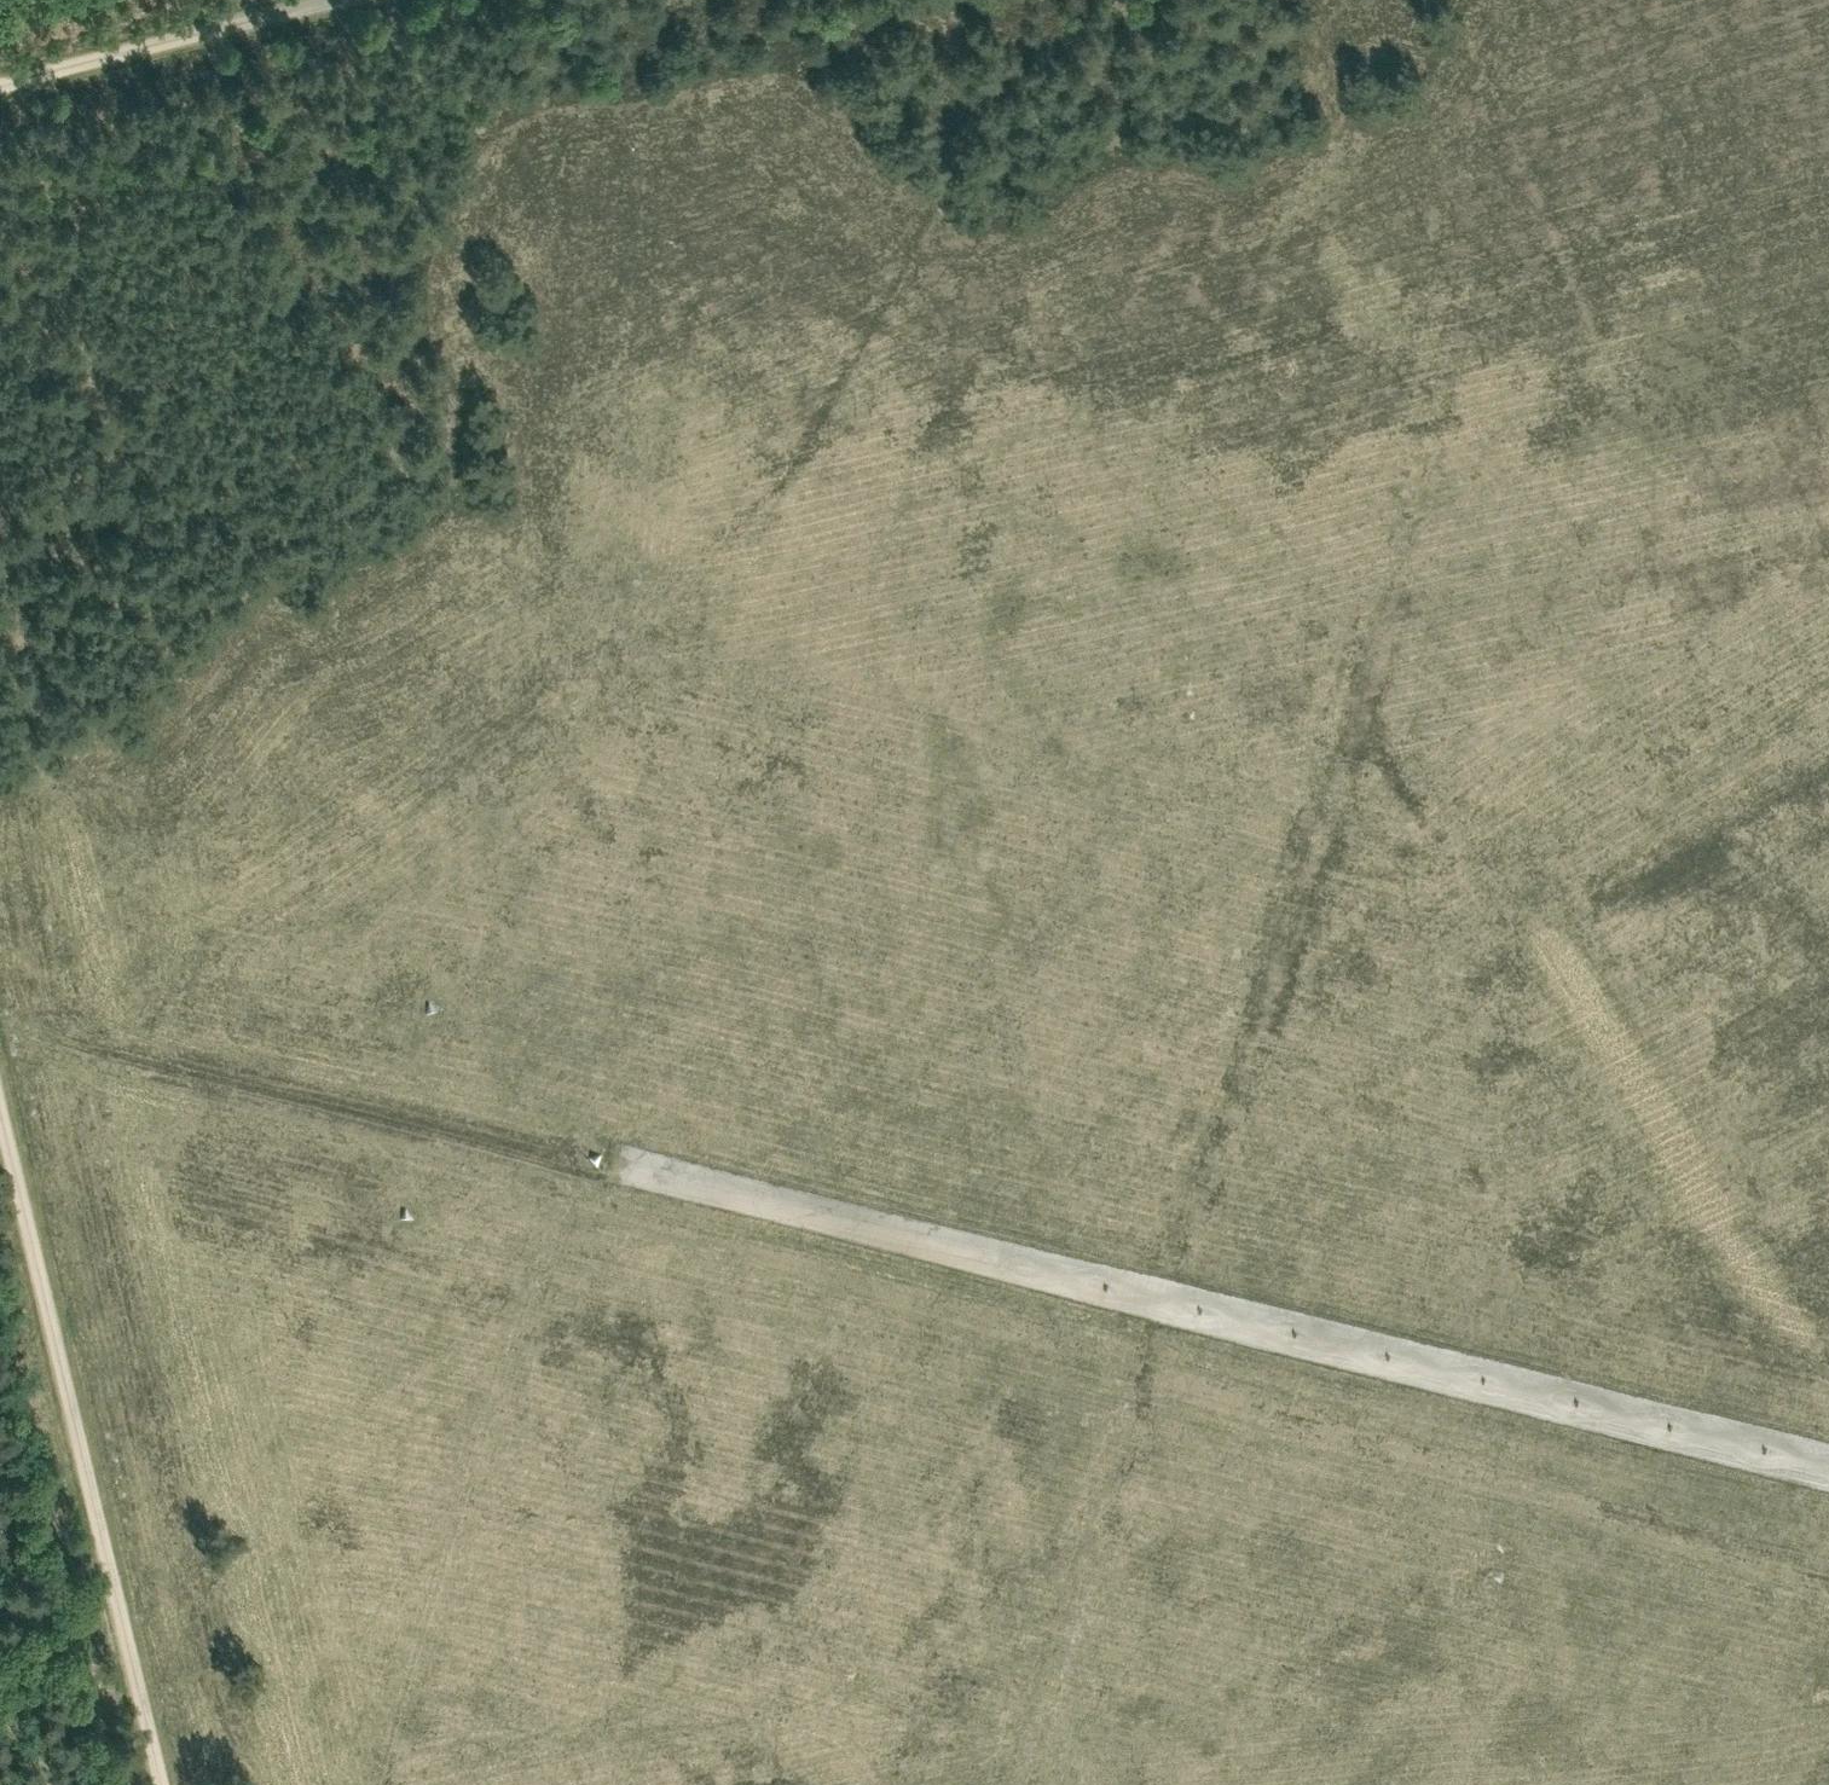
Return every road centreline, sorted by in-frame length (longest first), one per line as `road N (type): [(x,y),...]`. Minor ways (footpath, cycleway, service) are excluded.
road 1 (track): [(0,1071),(170,1784)]
road 2 (track): [(256,0),(0,63)]

